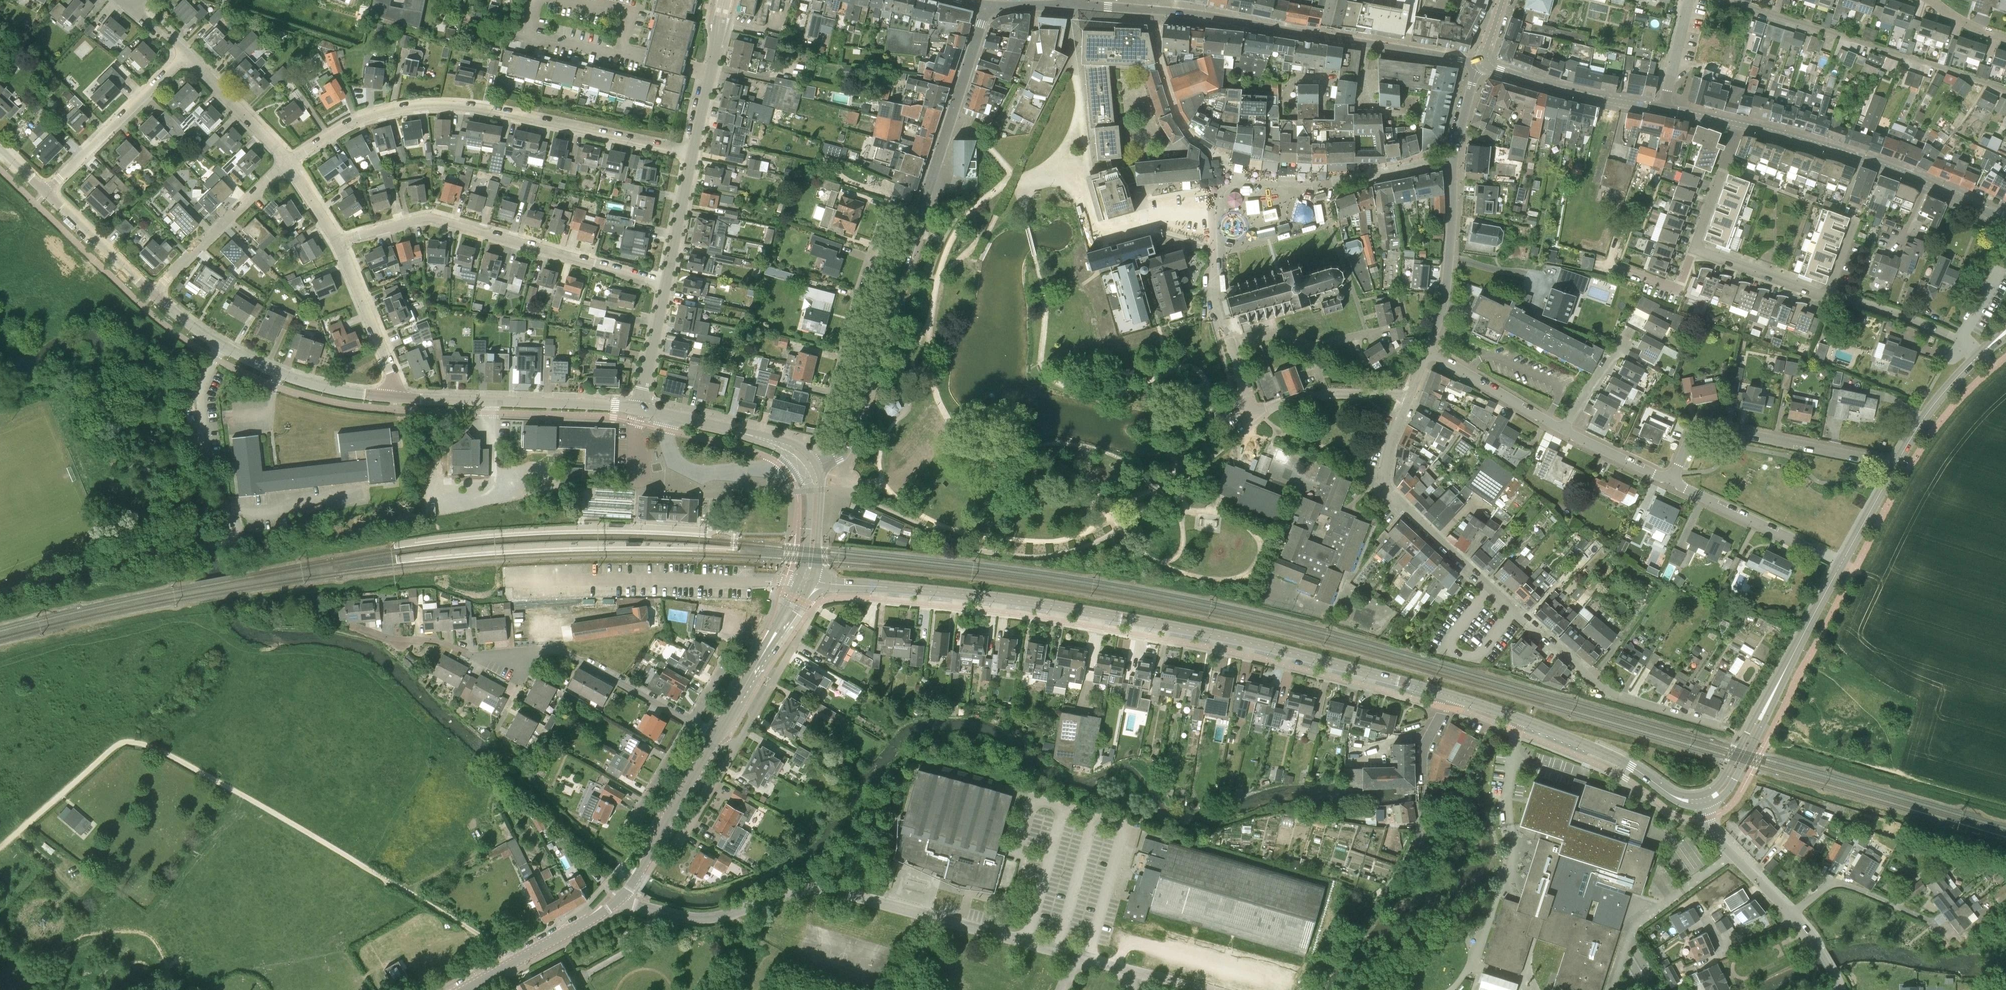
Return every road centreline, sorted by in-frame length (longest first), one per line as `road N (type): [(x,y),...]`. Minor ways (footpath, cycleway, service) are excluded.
road 1 (tertiary): [(1703,800),(1678,798),(1625,763),(1518,719),(1247,642),(1027,602),(811,582)]
road 2 (track): [(517,961),(148,744),(112,749),(0,847)]
road 3 (residential): [(856,418),(986,5)]
road 4 (residential): [(291,163),(353,125),(421,106),(460,106),(695,152)]
road 5 (residential): [(1071,4),(1198,14),(1484,63)]
road 6 (residential): [(718,735),(566,654),(470,656),(445,643),(355,626)]
road 7 (tertiary): [(465,989),(614,904),(718,735)]
road 8 (residential): [(668,285),(436,218),(338,241)]
road 9 (residential): [(1526,621),(1385,488),(1381,472),(1408,398)]
road 10 (tertiary): [(2005,220),(1861,158),(1740,124)]
road 11 (residential): [(1453,159),(1319,185),(1322,224),(1222,251)]
road 12 (tertiary): [(1703,800),(1732,775),(1841,563)]
road 13 (residential): [(1668,480),(1426,350)]
road 14 (residential): [(1668,480),(1690,431),(1701,425),(1894,467)]
road 15 (tertiary): [(638,408),(395,397)]
road 16 (residential): [(1526,621),(1627,699),(1729,729)]
road 17 (unclassified): [(1840,989),(1808,932),(1714,836),(1707,818)]
road 18 (unclassified): [(220,544),(229,534),(207,467),(200,401),(222,345)]
road 19 (residential): [(47,192),(186,54)]
road 20 (residential): [(1426,350),(1446,285),(1453,159)]
road 21 (residential): [(1841,563),(1668,480)]
road 22 (residential): [(154,292),(291,163)]
road 23 (tertiary): [(1664,108),(1547,86),(1484,63)]
road 24 (tertiary): [(395,397),(295,378),(222,345)]
road 25 (residential): [(1253,416),(1215,297),(1222,251)]
road 26 (residential): [(395,397),(393,370),(338,241)]
road 27 (residential): [(1253,416),(1326,393),(1408,398)]
road 28 (residential): [(291,163),(186,54)]
road 29 (tertiary): [(154,292),(47,192)]
road 30 (tertiary): [(1894,467),(1928,413),(1983,352)]
road 31 (tertiary): [(777,442),(638,408)]
road 32 (residential): [(1696,249),(1829,293)]
road 33 (residential): [(695,152),(723,18)]
road 34 (residential): [(1829,293),(1958,338)]
road 35 (residential): [(668,285),(695,152)]
road 36 (residential): [(1740,124),(1696,249)]
road 37 (residential): [(638,408),(668,285)]

